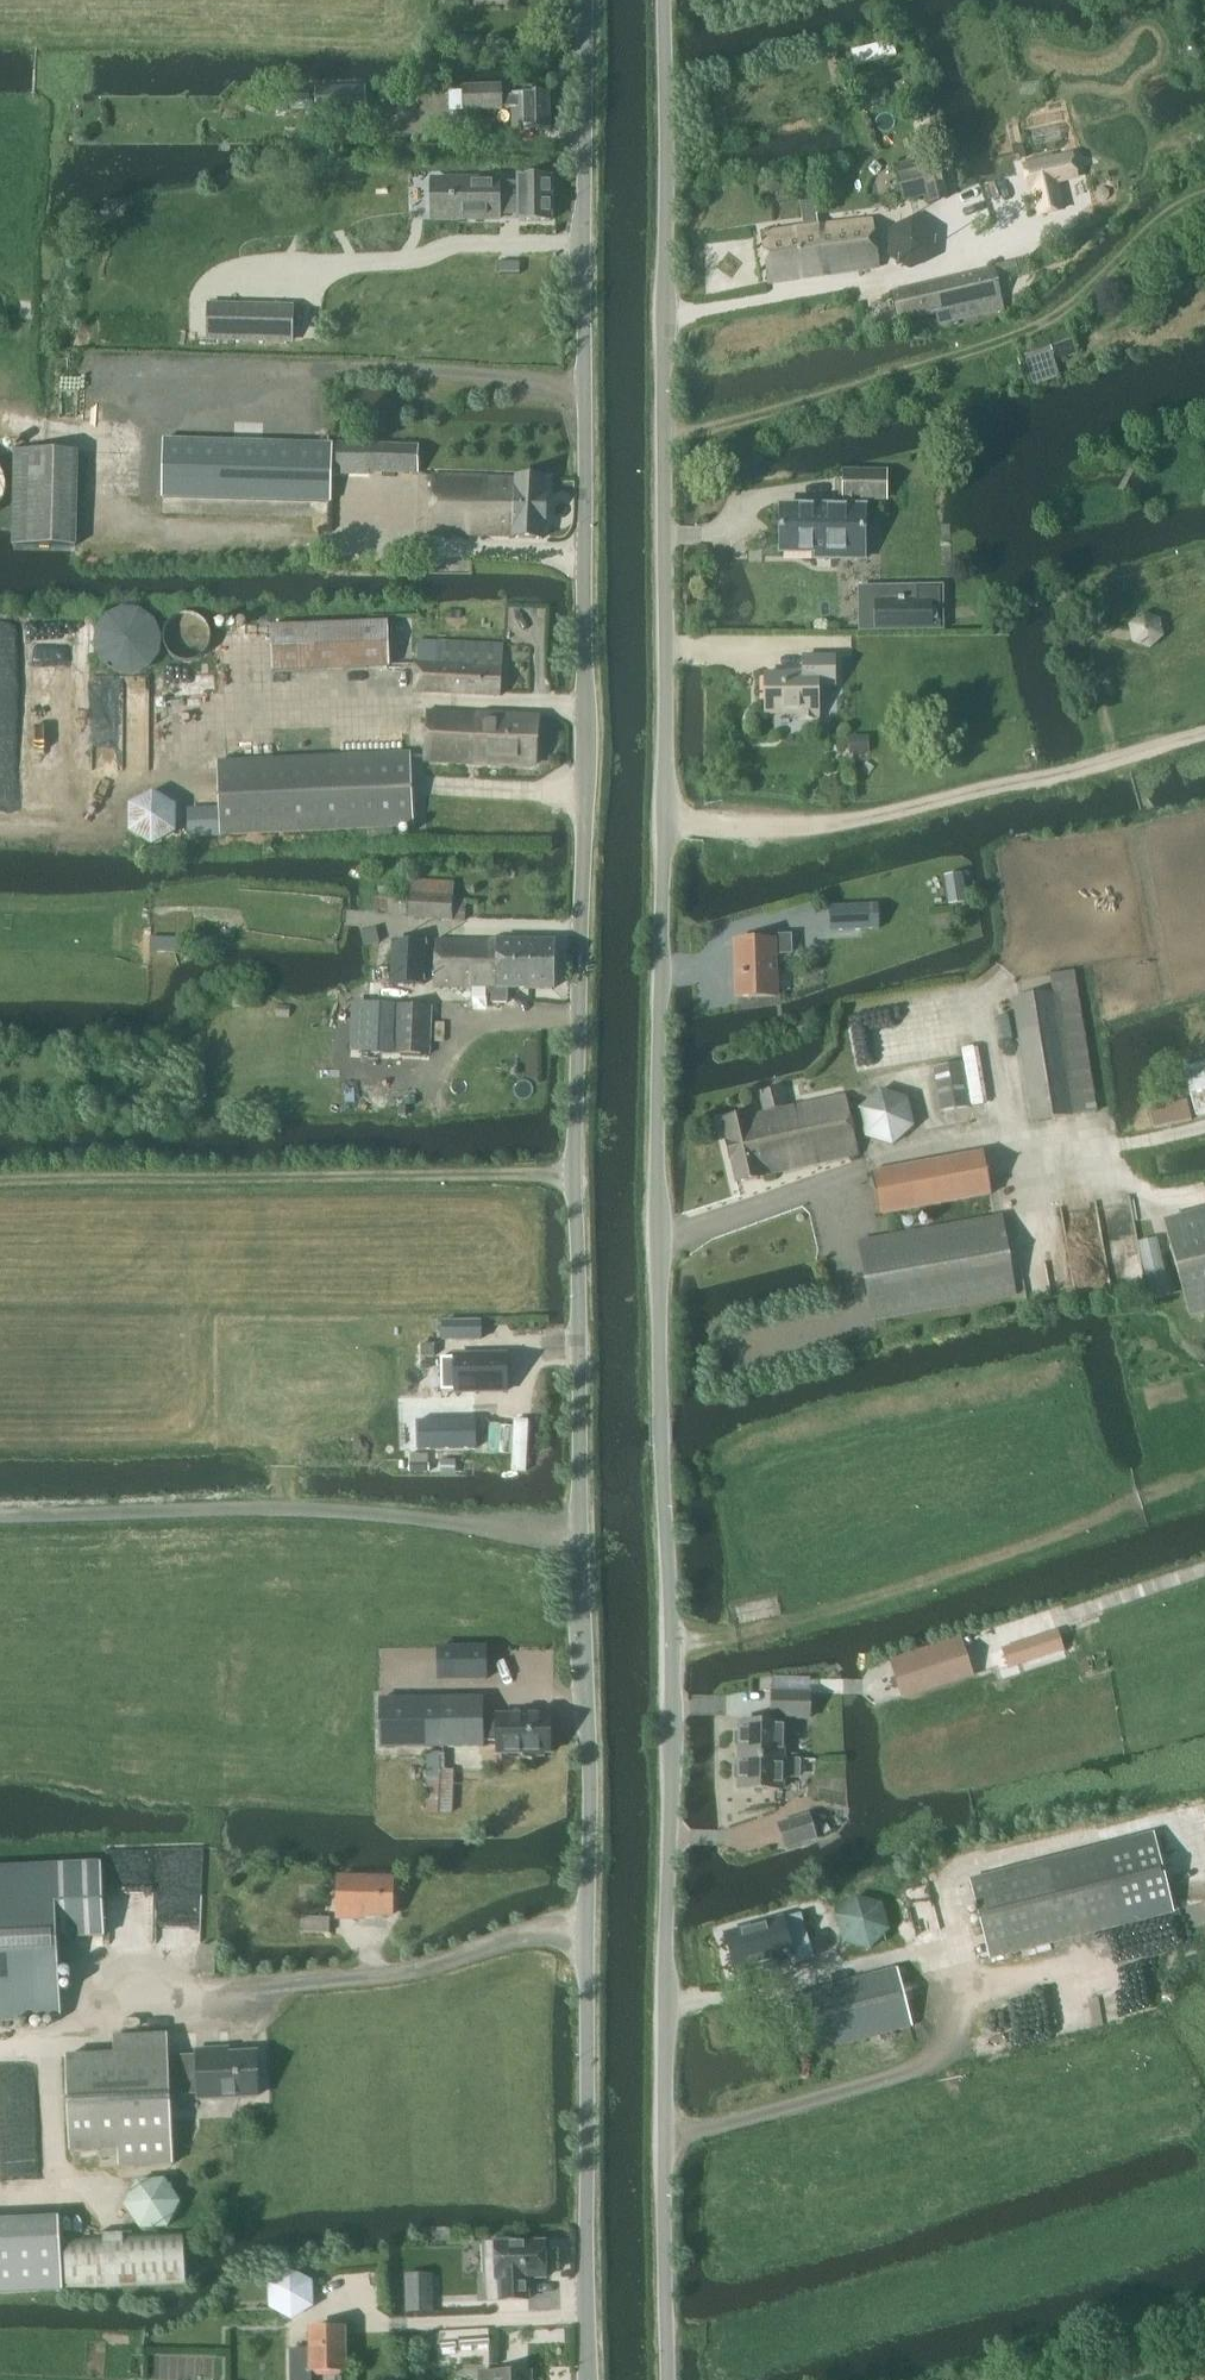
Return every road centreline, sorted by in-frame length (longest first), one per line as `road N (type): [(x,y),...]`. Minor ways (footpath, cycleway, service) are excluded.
road 1 (tertiary): [(668,2379),(671,1704),(659,1242),(662,0)]
road 2 (unclassified): [(584,2379),(582,0)]
road 3 (track): [(129,439),(0,427)]

